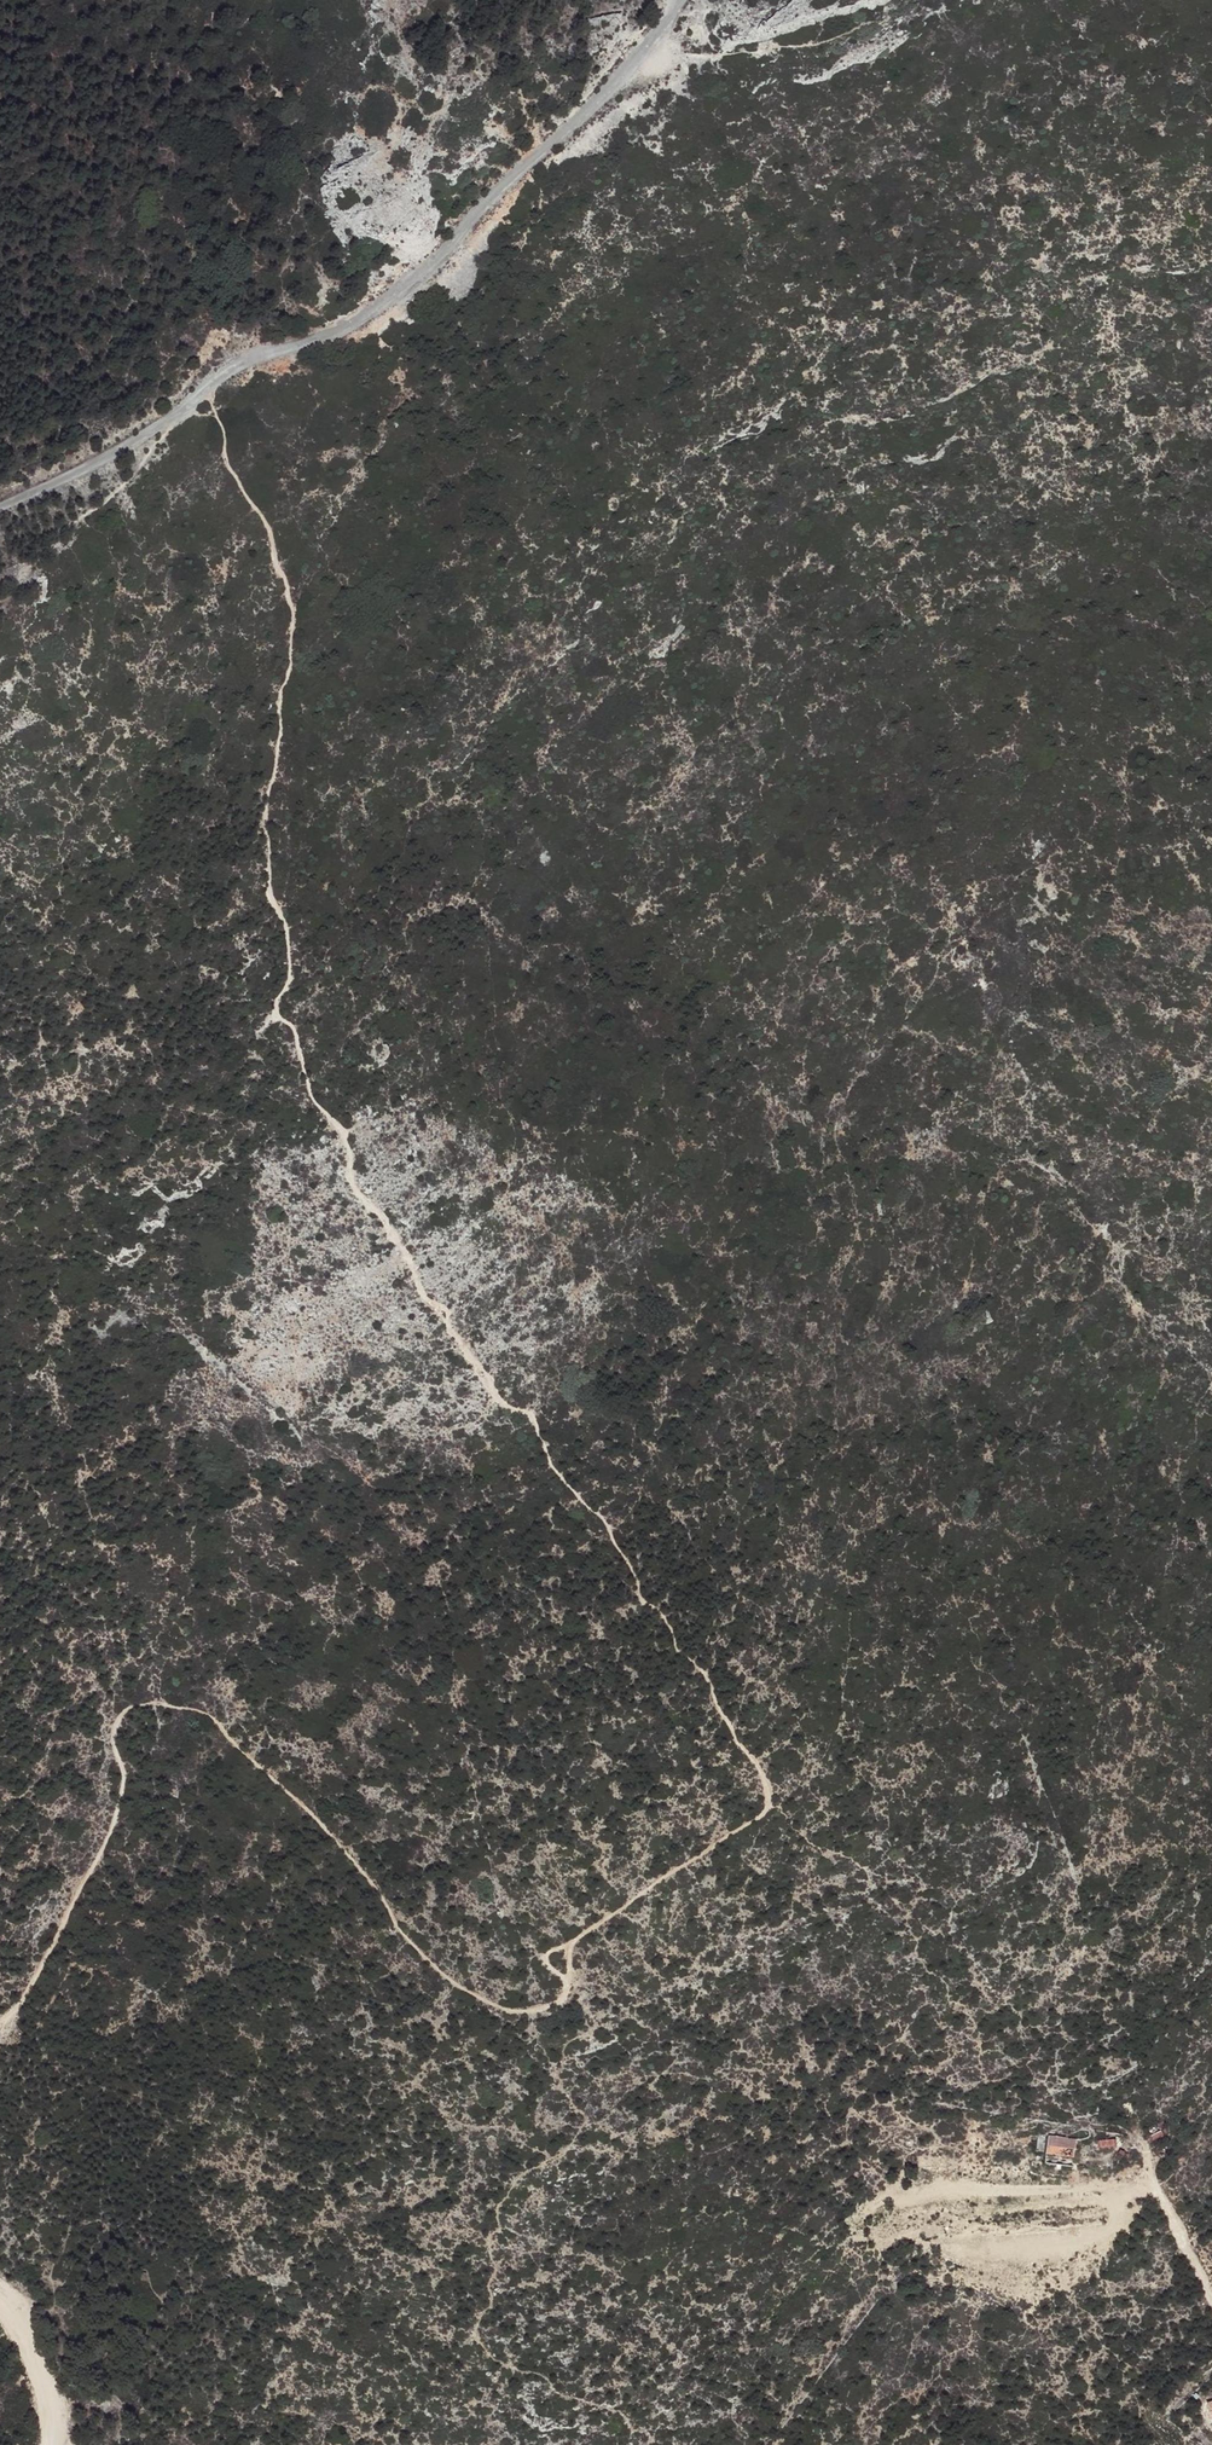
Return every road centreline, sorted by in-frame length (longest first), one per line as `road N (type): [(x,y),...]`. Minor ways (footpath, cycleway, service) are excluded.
road 1 (track): [(648,46),(604,101),(401,297),(335,336),(260,358),(153,435),(0,515)]
road 2 (track): [(1211,2297),(1143,2152),(1130,2147)]
road 3 (track): [(51,2402),(12,2304),(0,2295)]

